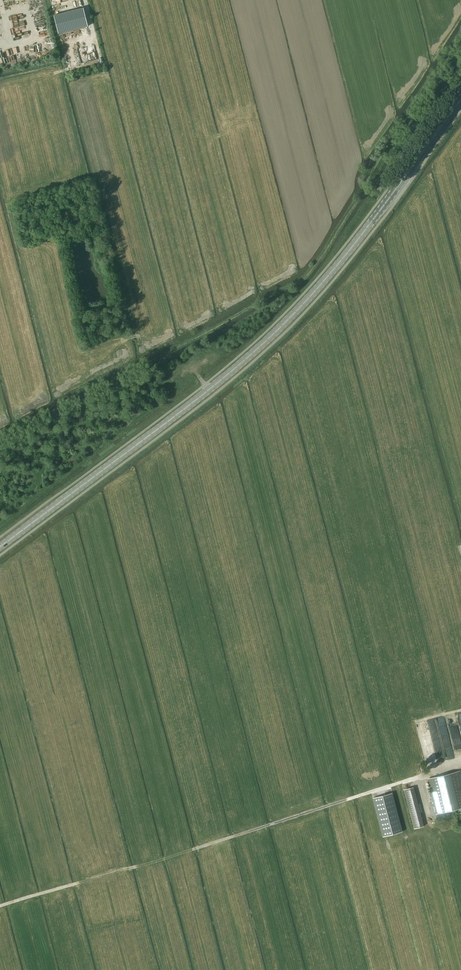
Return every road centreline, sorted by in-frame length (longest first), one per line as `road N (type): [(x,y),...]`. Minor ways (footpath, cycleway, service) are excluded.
road 1 (primary): [(0,547),(279,329),(347,253),(460,98)]
road 2 (track): [(0,908),(417,777)]

